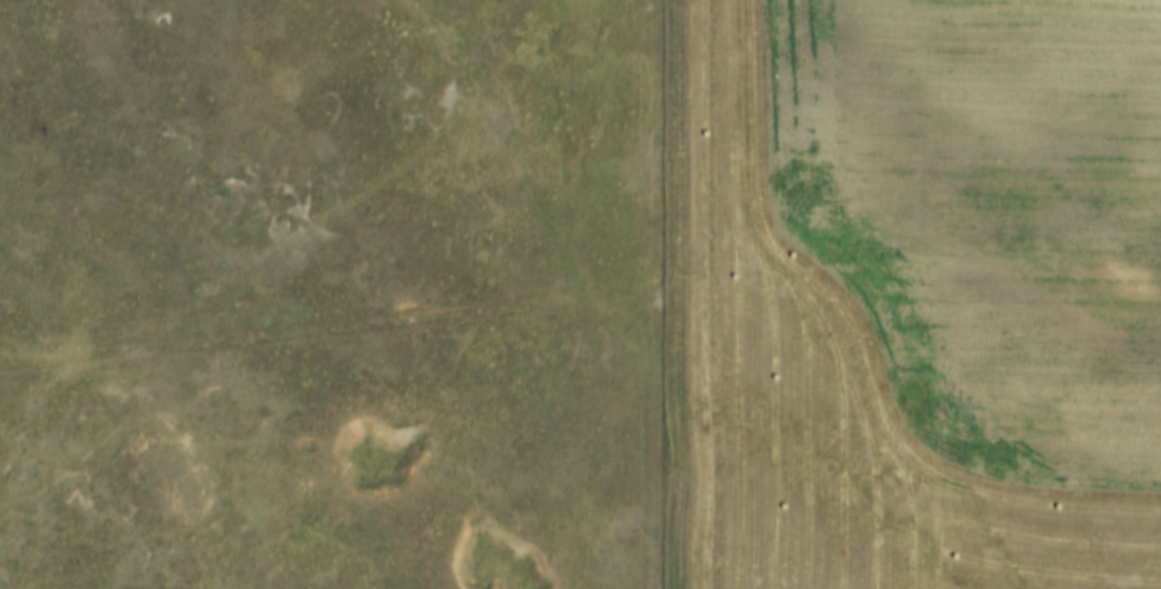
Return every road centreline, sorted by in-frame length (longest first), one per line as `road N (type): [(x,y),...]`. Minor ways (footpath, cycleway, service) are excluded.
road 1 (track): [(696,588),(694,0)]

